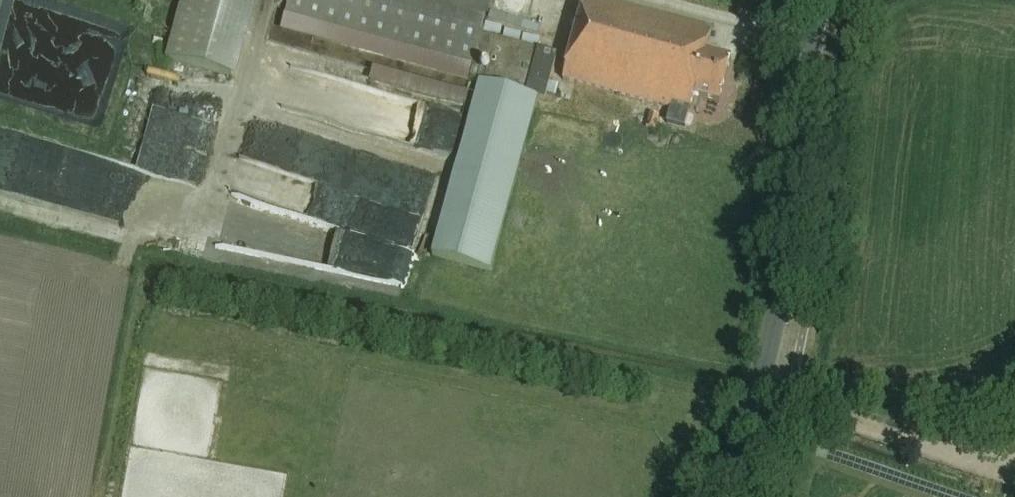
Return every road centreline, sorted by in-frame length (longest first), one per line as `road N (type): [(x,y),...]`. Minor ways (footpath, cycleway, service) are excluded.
road 1 (tertiary): [(714,496),(762,378),(818,0)]

